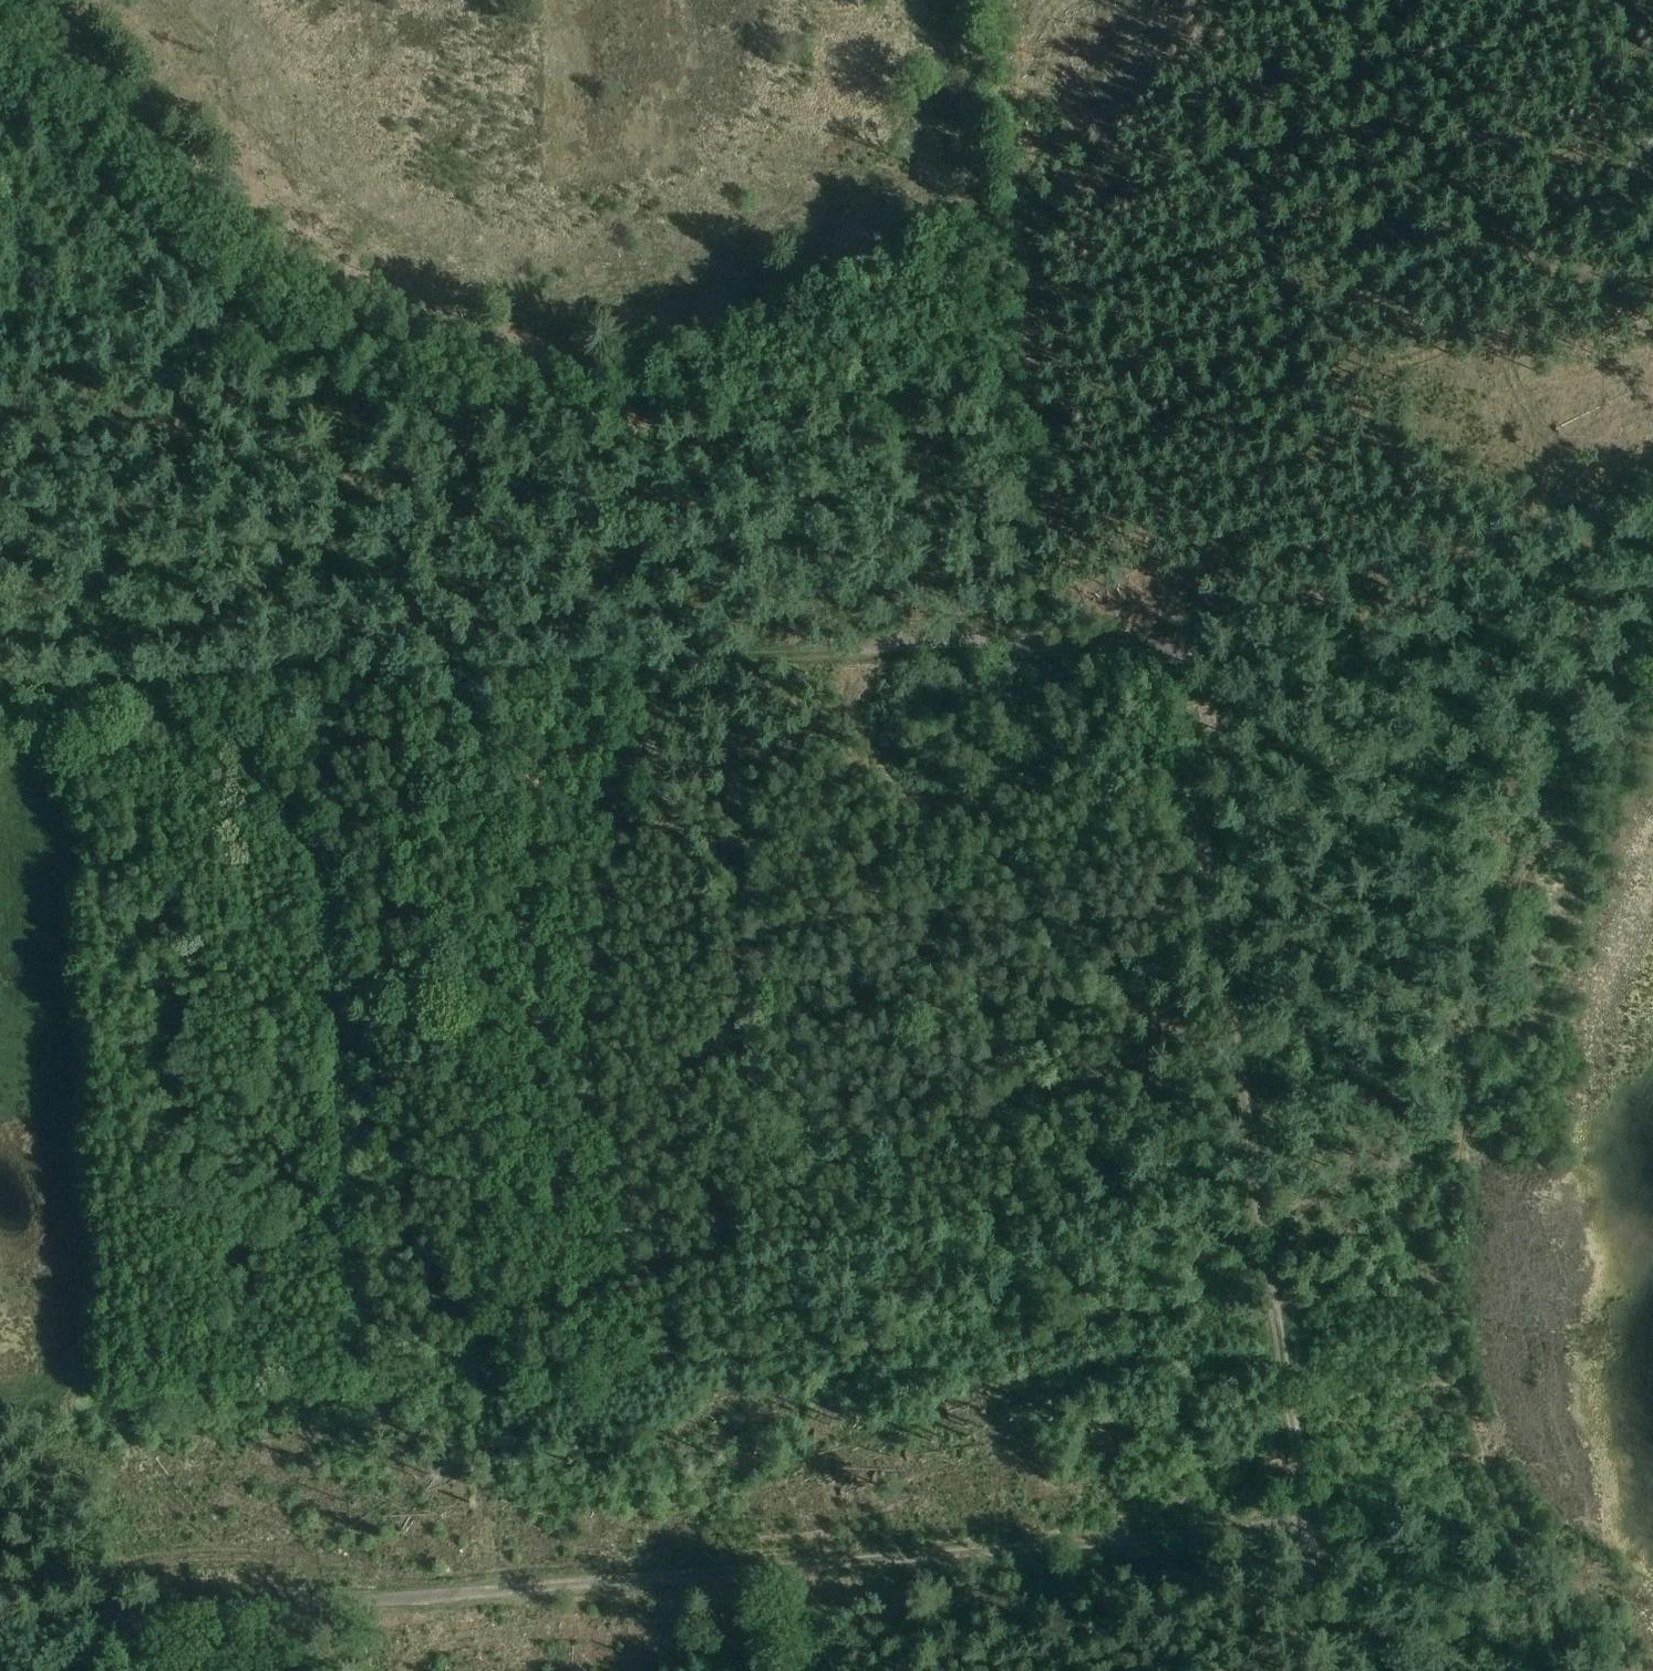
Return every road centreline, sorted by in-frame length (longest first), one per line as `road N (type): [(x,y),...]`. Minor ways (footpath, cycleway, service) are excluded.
road 1 (track): [(0,1620),(1295,1521)]
road 2 (track): [(1652,724),(1557,844),(1507,931),(1459,1285),(1496,1478),(1572,1670)]

